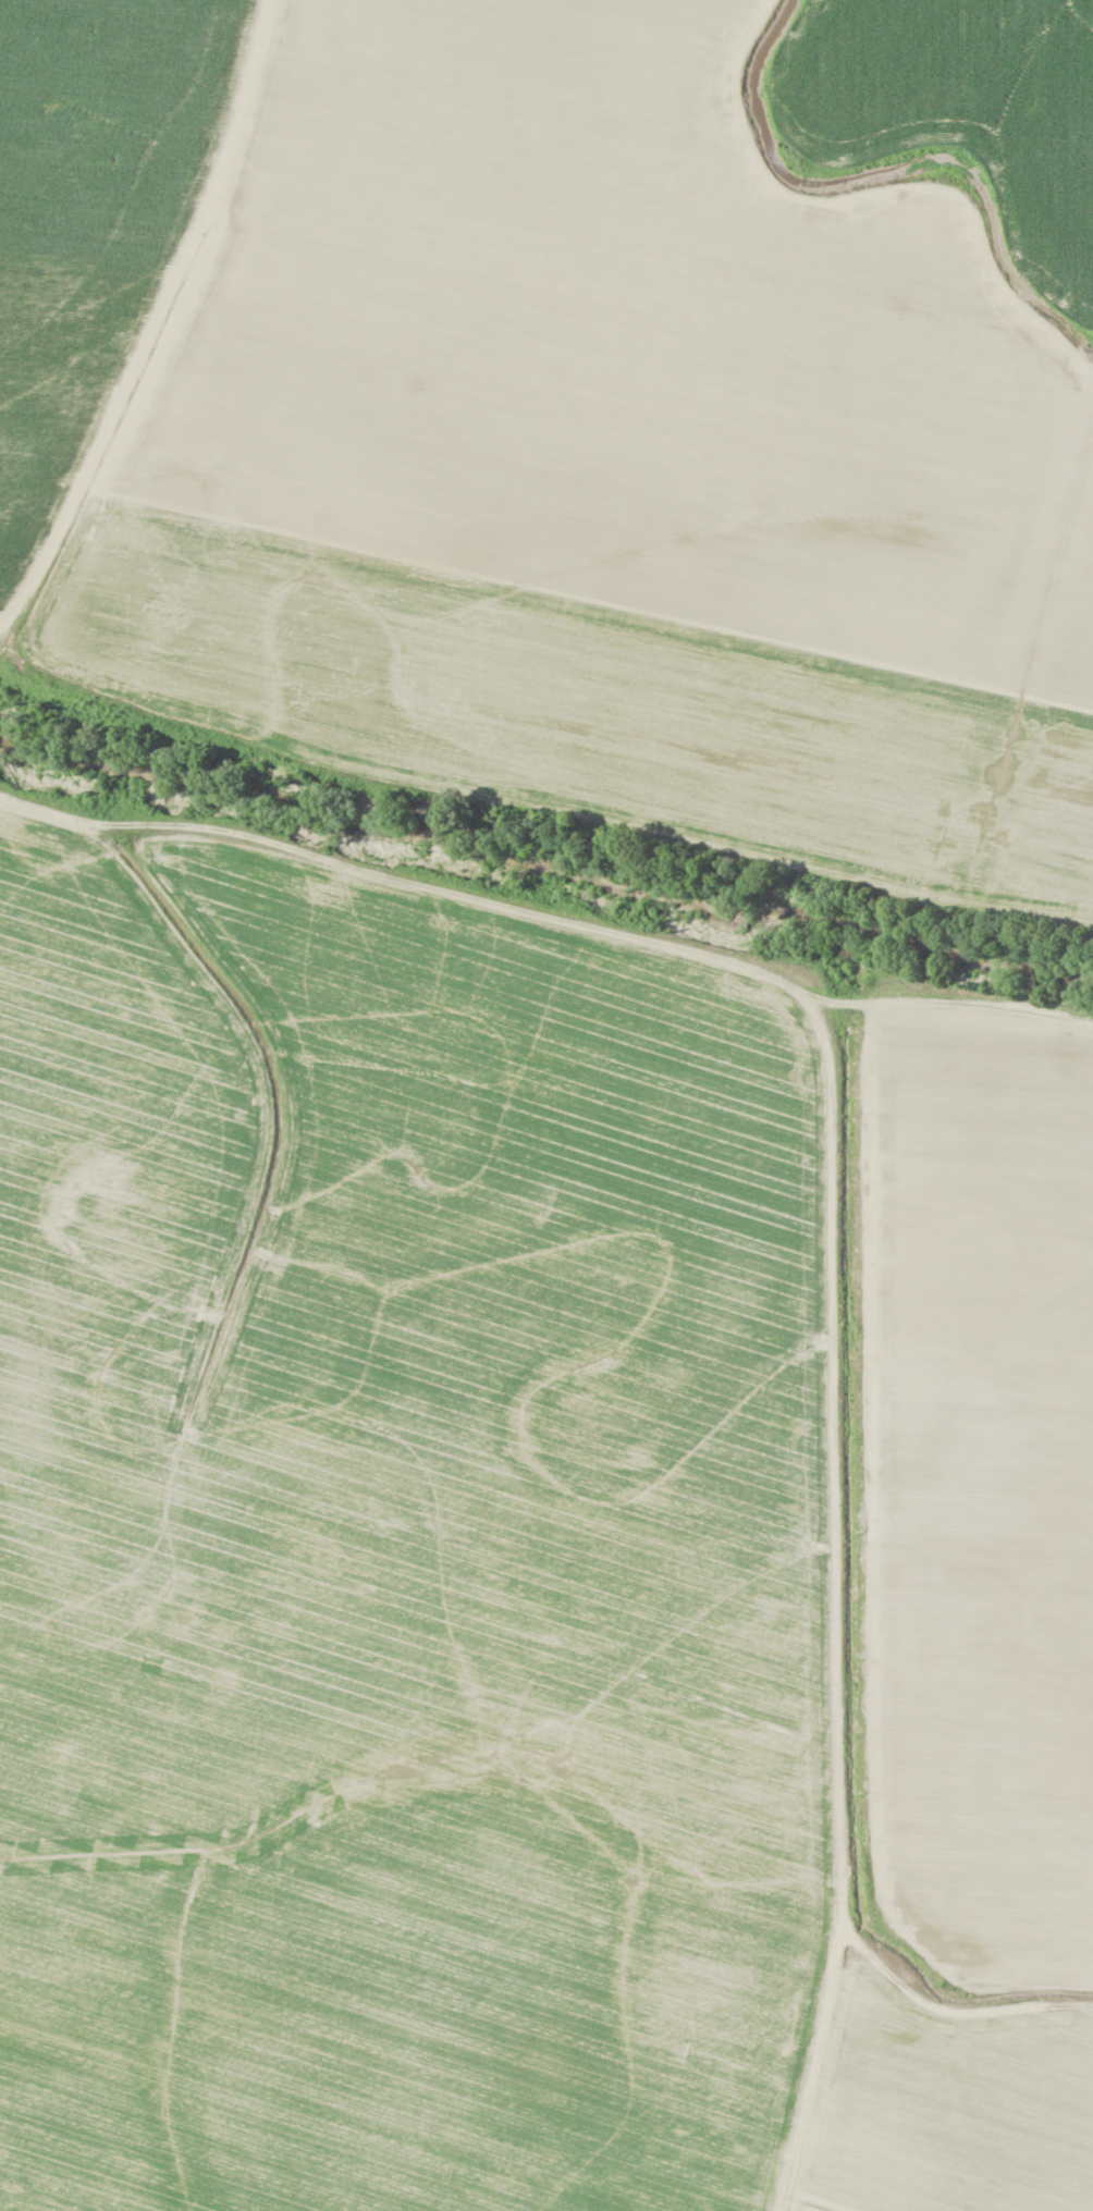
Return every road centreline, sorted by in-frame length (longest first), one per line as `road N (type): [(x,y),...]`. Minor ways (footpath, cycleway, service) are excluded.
road 1 (residential): [(0,626),(184,219),(261,0)]

